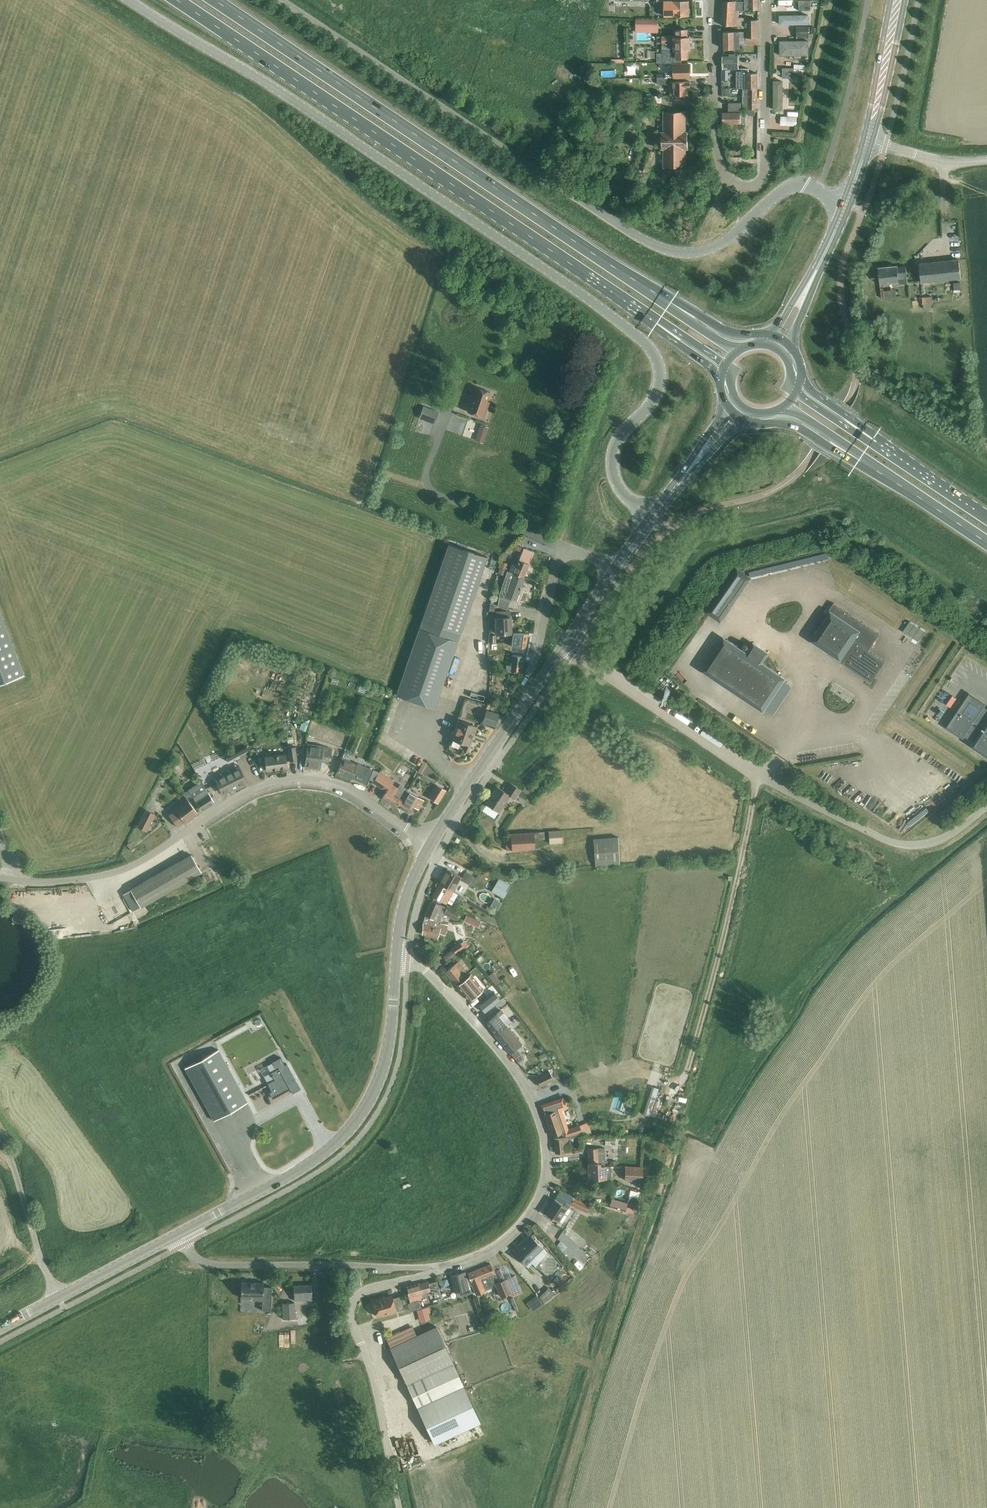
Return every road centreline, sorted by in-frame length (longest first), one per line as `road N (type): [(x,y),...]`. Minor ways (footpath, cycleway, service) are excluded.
road 1 (unclassified): [(129,0),(505,242),(656,350),(656,397),(613,443),(611,461),(619,492),(652,518)]
road 2 (unclassified): [(846,205),(796,185),(727,241),(687,253),(664,249),(281,0)]
road 3 (trunk): [(175,0),(668,331)]
road 4 (trunk): [(680,309),(213,0)]
road 5 (unclassified): [(7,879),(70,881),(120,871),(245,794),(294,780),(342,787),(425,841),(426,852)]
road 6 (residential): [(445,1268),(493,1251),(534,1210),(543,1128),(500,1054),(407,959)]
road 7 (secondary): [(179,1235),(309,1164),(356,1119),(390,1042),(398,959)]
road 8 (secondary): [(426,852),(613,574)]
road 9 (track): [(758,777),(683,1079)]
road 10 (unclassified): [(397,1507),(351,1304),(445,1268)]
road 11 (residential): [(445,1268),(213,1265),(197,1262),(179,1235)]
road 12 (residential): [(737,186),(755,187),(765,174),(765,0)]
road 13 (residential): [(737,186),(725,182),(716,140),(712,0)]
road 14 (residential): [(525,681),(557,563),(580,556),(613,574)]
road 15 (trunk): [(837,446),(986,546)]
road 16 (unclassified): [(58,1298),(0,1136)]
road 17 (trunk): [(986,518),(854,427)]
road 18 (secondary): [(867,141),(898,0)]
road 19 (secondary): [(58,1298),(179,1235)]
road 20 (unclassified): [(867,141),(942,161),(986,160)]

